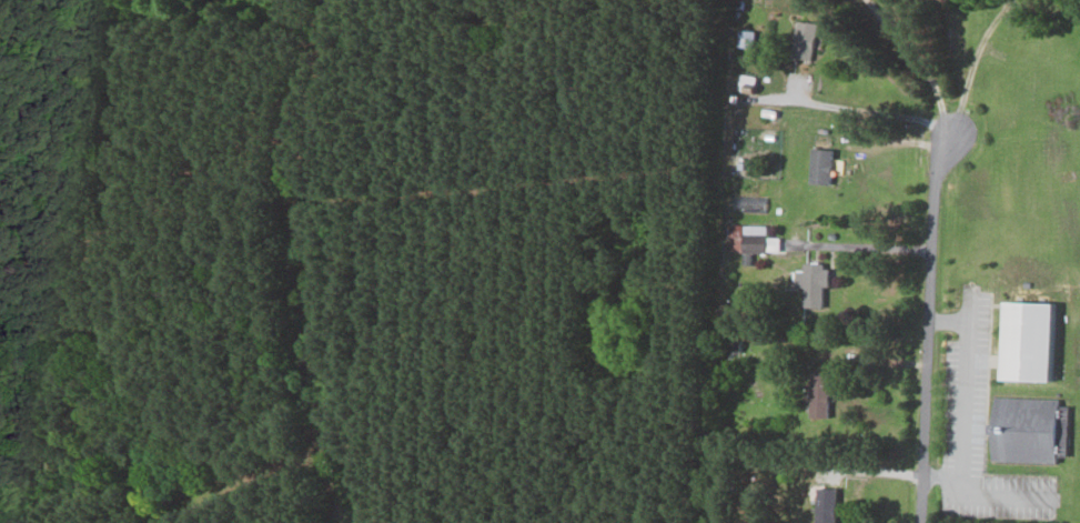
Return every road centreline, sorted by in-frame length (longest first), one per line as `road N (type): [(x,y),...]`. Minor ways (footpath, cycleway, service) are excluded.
road 1 (track): [(340,514),(321,465),(311,398),(299,212),(301,101),(329,0)]
road 2 (residential): [(920,522),(936,175),(951,139)]
road 3 (track): [(951,139),(973,63),(1010,0)]

